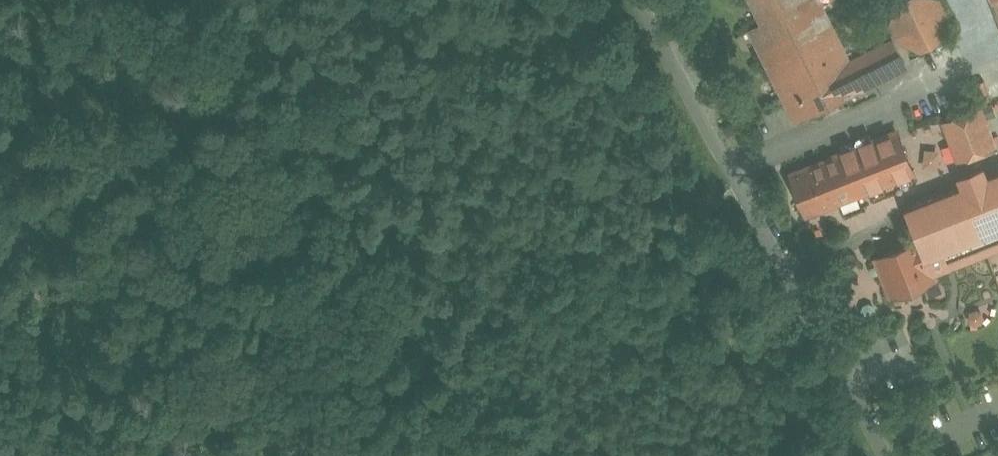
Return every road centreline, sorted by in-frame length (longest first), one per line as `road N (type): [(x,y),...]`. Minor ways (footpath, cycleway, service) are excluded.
road 1 (unclassified): [(886,455),(637,0)]

